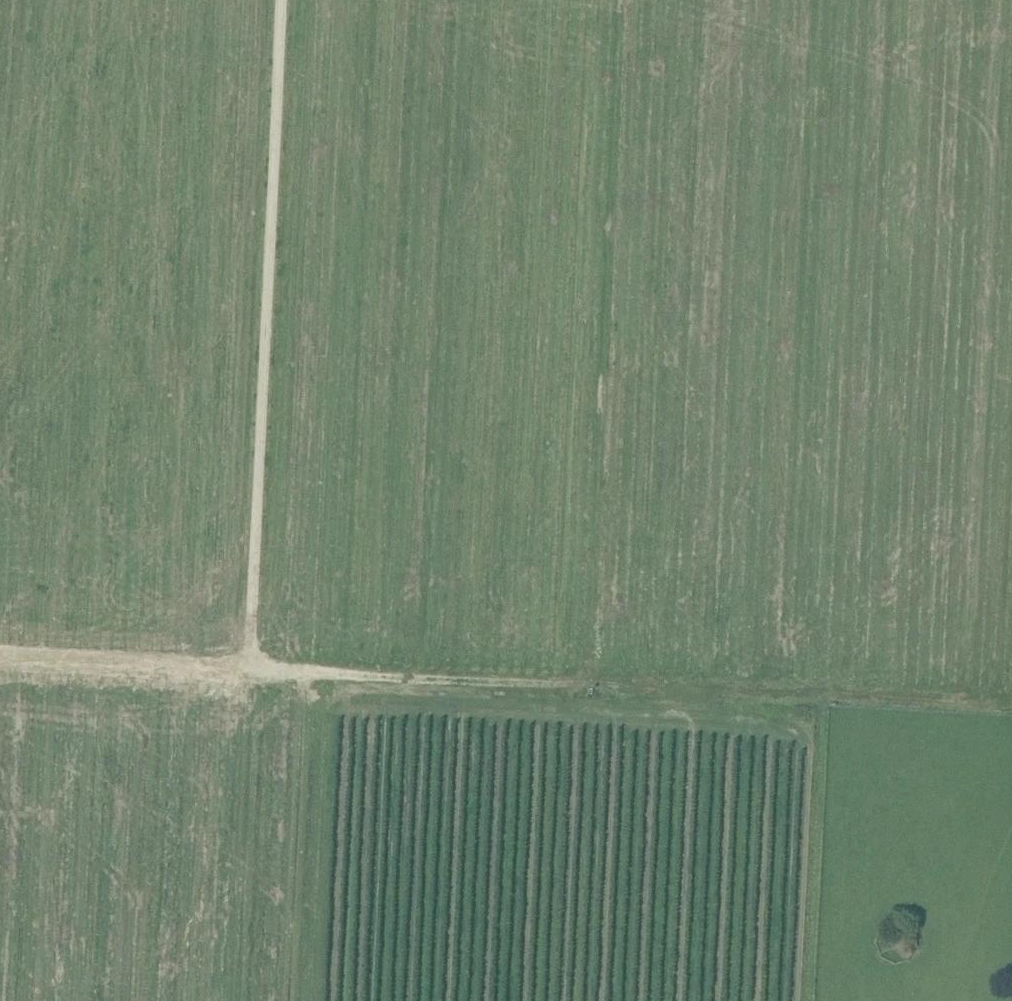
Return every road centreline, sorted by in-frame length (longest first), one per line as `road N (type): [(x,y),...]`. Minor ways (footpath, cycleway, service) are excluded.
road 1 (track): [(1011,705),(261,667),(250,634),(281,0)]
road 2 (track): [(794,1000),(804,747),(781,728),(677,687)]
road 3 (track): [(316,1000),(330,675)]

